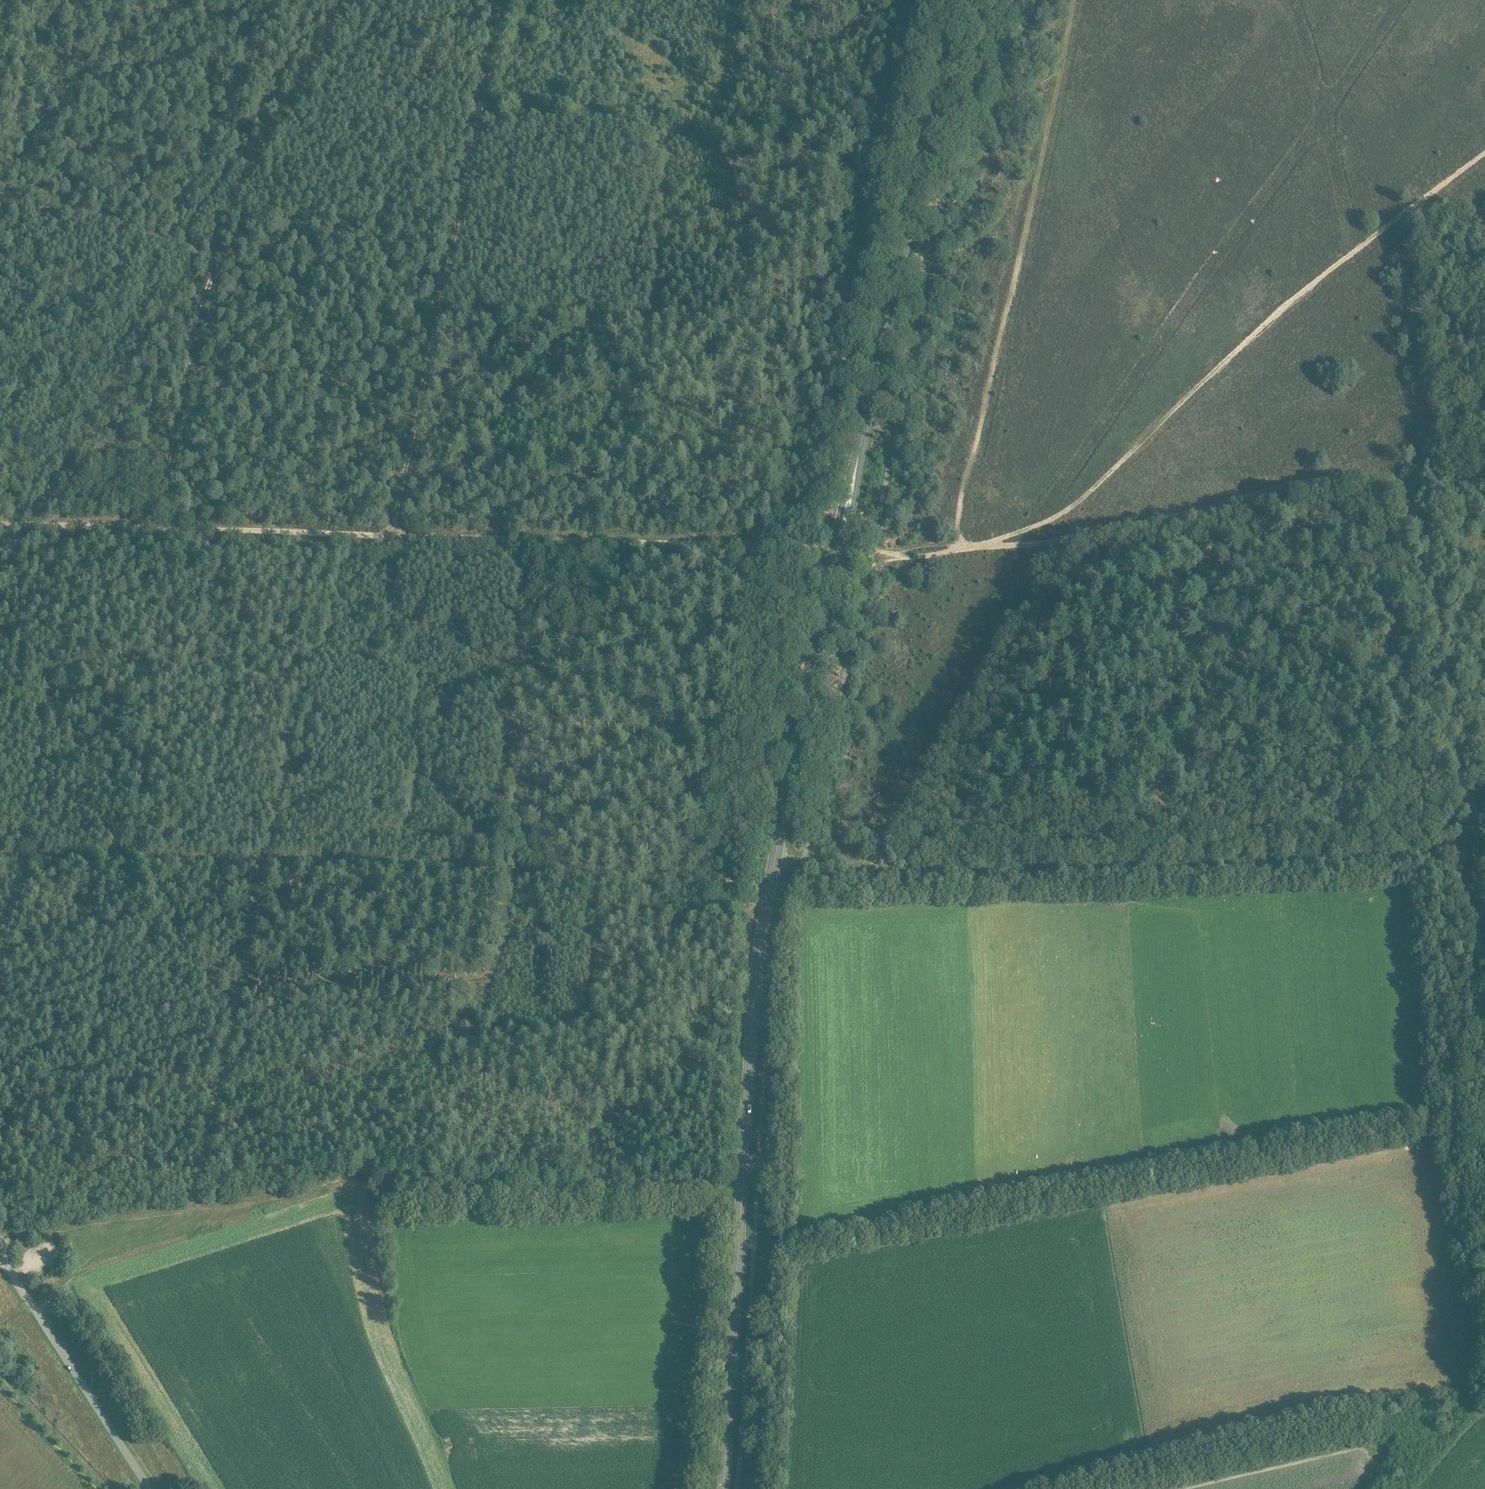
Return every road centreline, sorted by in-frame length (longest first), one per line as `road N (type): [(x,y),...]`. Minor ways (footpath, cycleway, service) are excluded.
road 1 (secondary): [(724,1488),(765,912),(955,0)]
road 2 (track): [(1476,821),(1423,536),(1385,483),(1345,475),(1047,542),(988,546)]
road 3 (track): [(738,1247),(1391,1117),(1458,1107),(1484,1112)]
road 4 (track): [(1484,154),(1292,300),(1069,508),(988,546)]
road 5 (track): [(575,558),(451,1179)]
road 6 (track): [(0,523),(579,541)]
road 7 (track): [(506,0),(390,536)]
road 8 (track): [(264,867),(770,882)]
road 9 (track): [(264,867),(190,1209)]
road 10 (unclassified): [(150,1488),(0,1255)]
road 11 (track): [(0,860),(264,867)]
road 12 (track): [(190,1209),(369,1176),(451,1179)]
road 13 (track): [(579,541),(806,550)]
road 14 (track): [(1476,821),(1484,1033)]
road 15 (track): [(190,1209),(49,1227),(0,1243)]
road 16 (track): [(1388,485),(1421,478),(1435,437),(1484,424)]

